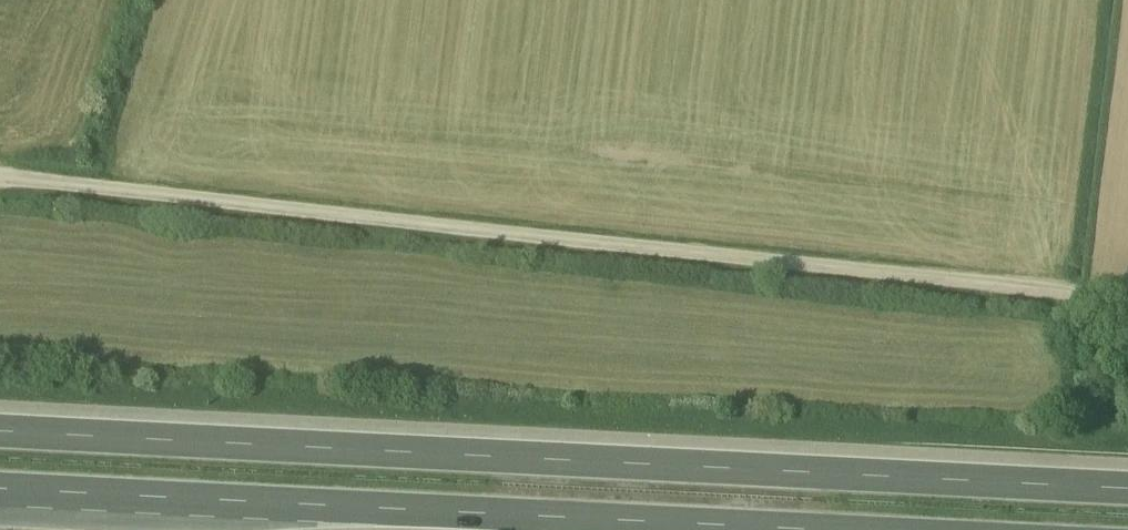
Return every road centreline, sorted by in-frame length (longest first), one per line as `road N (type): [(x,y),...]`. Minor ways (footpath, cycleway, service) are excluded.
road 1 (unclassified): [(1127,313),(0,181)]
road 2 (motorway): [(1127,491),(0,433)]
road 3 (motorway): [(0,491),(780,529)]

